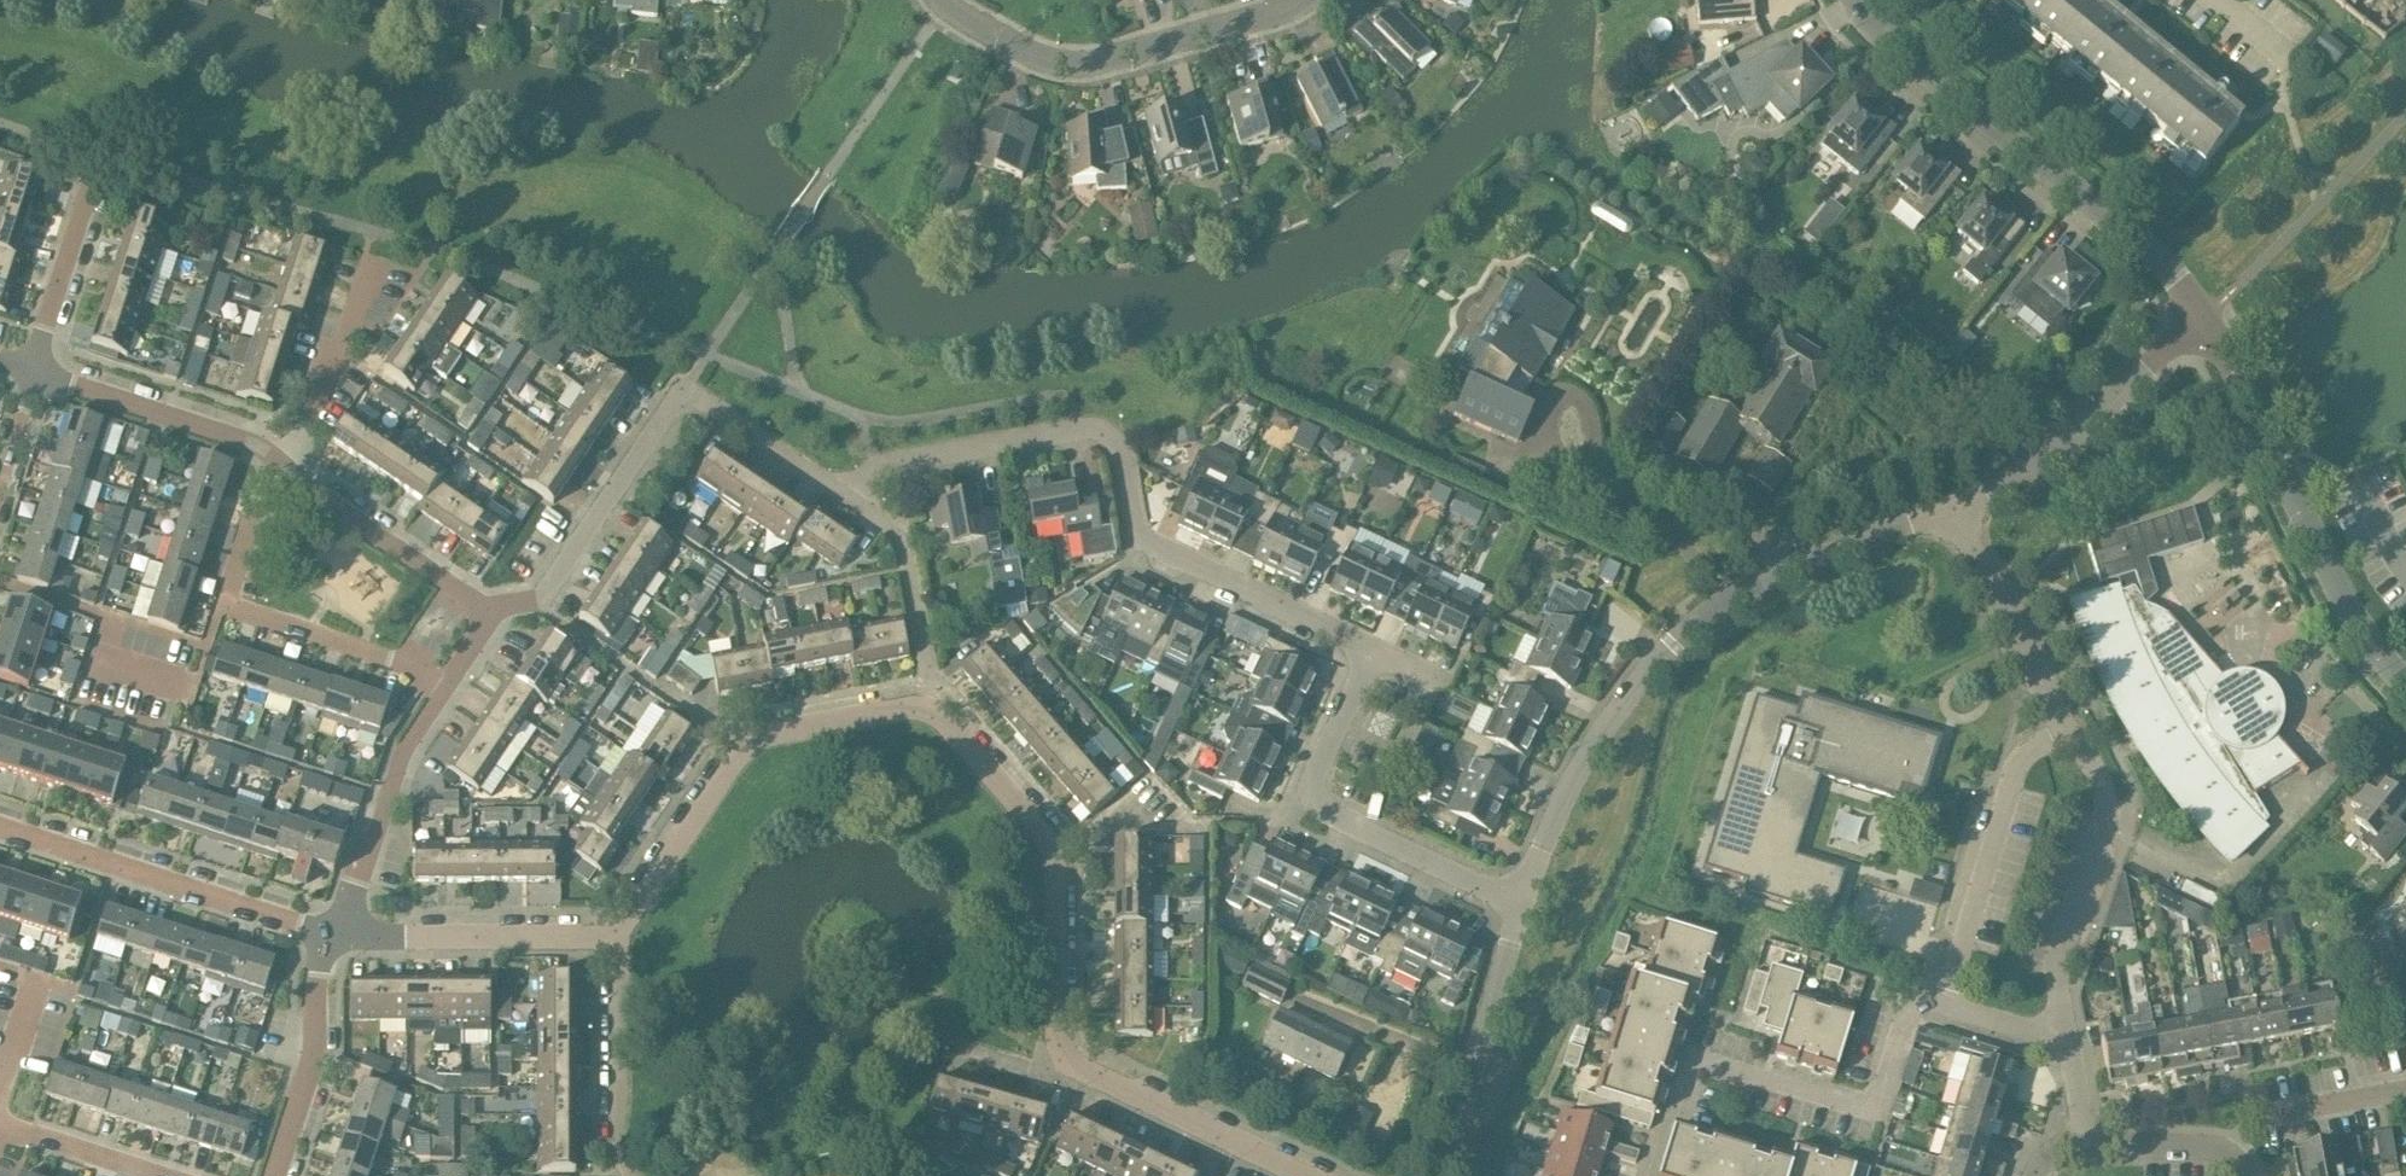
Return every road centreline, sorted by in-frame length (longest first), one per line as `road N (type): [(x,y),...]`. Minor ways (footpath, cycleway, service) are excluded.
road 1 (residential): [(1364,646),(1146,547),(1133,522),(1119,441),(1100,430),(903,462),(867,479),(855,494)]
road 2 (residential): [(1518,904),(1599,729),(1662,655),(1729,601),(1812,558),(1954,507)]
road 3 (residential): [(2207,317),(2117,219),(1879,38),(1852,0)]
road 4 (residential): [(1646,1175),(1665,1098),(1685,1071),(1841,1118),(1858,1113),(1878,1086),(1897,1016),(1924,1005)]
road 5 (residential): [(612,937),(744,751),(837,723),(929,715)]
road 6 (residential): [(2405,680),(2366,638),(2334,583),(2207,317)]
road 7 (residential): [(929,715),(1049,839),(1065,913),(1067,1078)]
road 8 (residential): [(1518,904),(1306,803),(1364,646)]
road 9 (residential): [(944,0),(1018,50),(1074,64),(1171,53),(1290,14),(1309,0)]
road 10 (residential): [(444,680),(231,605),(262,500),(288,461)]
road 11 (residential): [(2060,715),(2103,795),(2099,832),(2030,1037)]
road 12 (residential): [(0,829),(319,930)]
road 13 (residential): [(1924,1005),(2010,757),(2060,715)]
road 14 (residential): [(1954,507),(2073,437),(2207,317)]
road 15 (residential): [(497,609),(541,593),(680,394)]
road 16 (residential): [(1435,1175),(1470,1089),(1518,904)]
road 17 (residential): [(338,933),(402,755),(444,680)]
road 18 (residential): [(338,933),(612,937)]
road 19 (residential): [(288,461),(33,374)]
road 20 (residential): [(497,609),(288,461)]
road 21 (residential): [(276,1175),(317,1046),(319,930)]
road 22 (residential): [(1296,1175),(1067,1078)]
road 23 (residential): [(929,715),(899,525),(855,494)]
road 24 (residential): [(628,1175),(617,1152),(612,937)]
road 25 (residential): [(2060,715),(1954,507)]
road 26 (residential): [(288,461),(363,264)]
road 27 (residential): [(2405,1090),(2258,1117),(2224,1159)]
road 28 (residential): [(855,494),(680,394)]
road 29 (residential): [(176,1175),(0,1123)]
road 30 (residential): [(33,374),(87,209)]
road 31 (residential): [(2081,1155),(2224,1159)]
road 32 (residential): [(2081,1155),(2061,1069),(2030,1037)]

